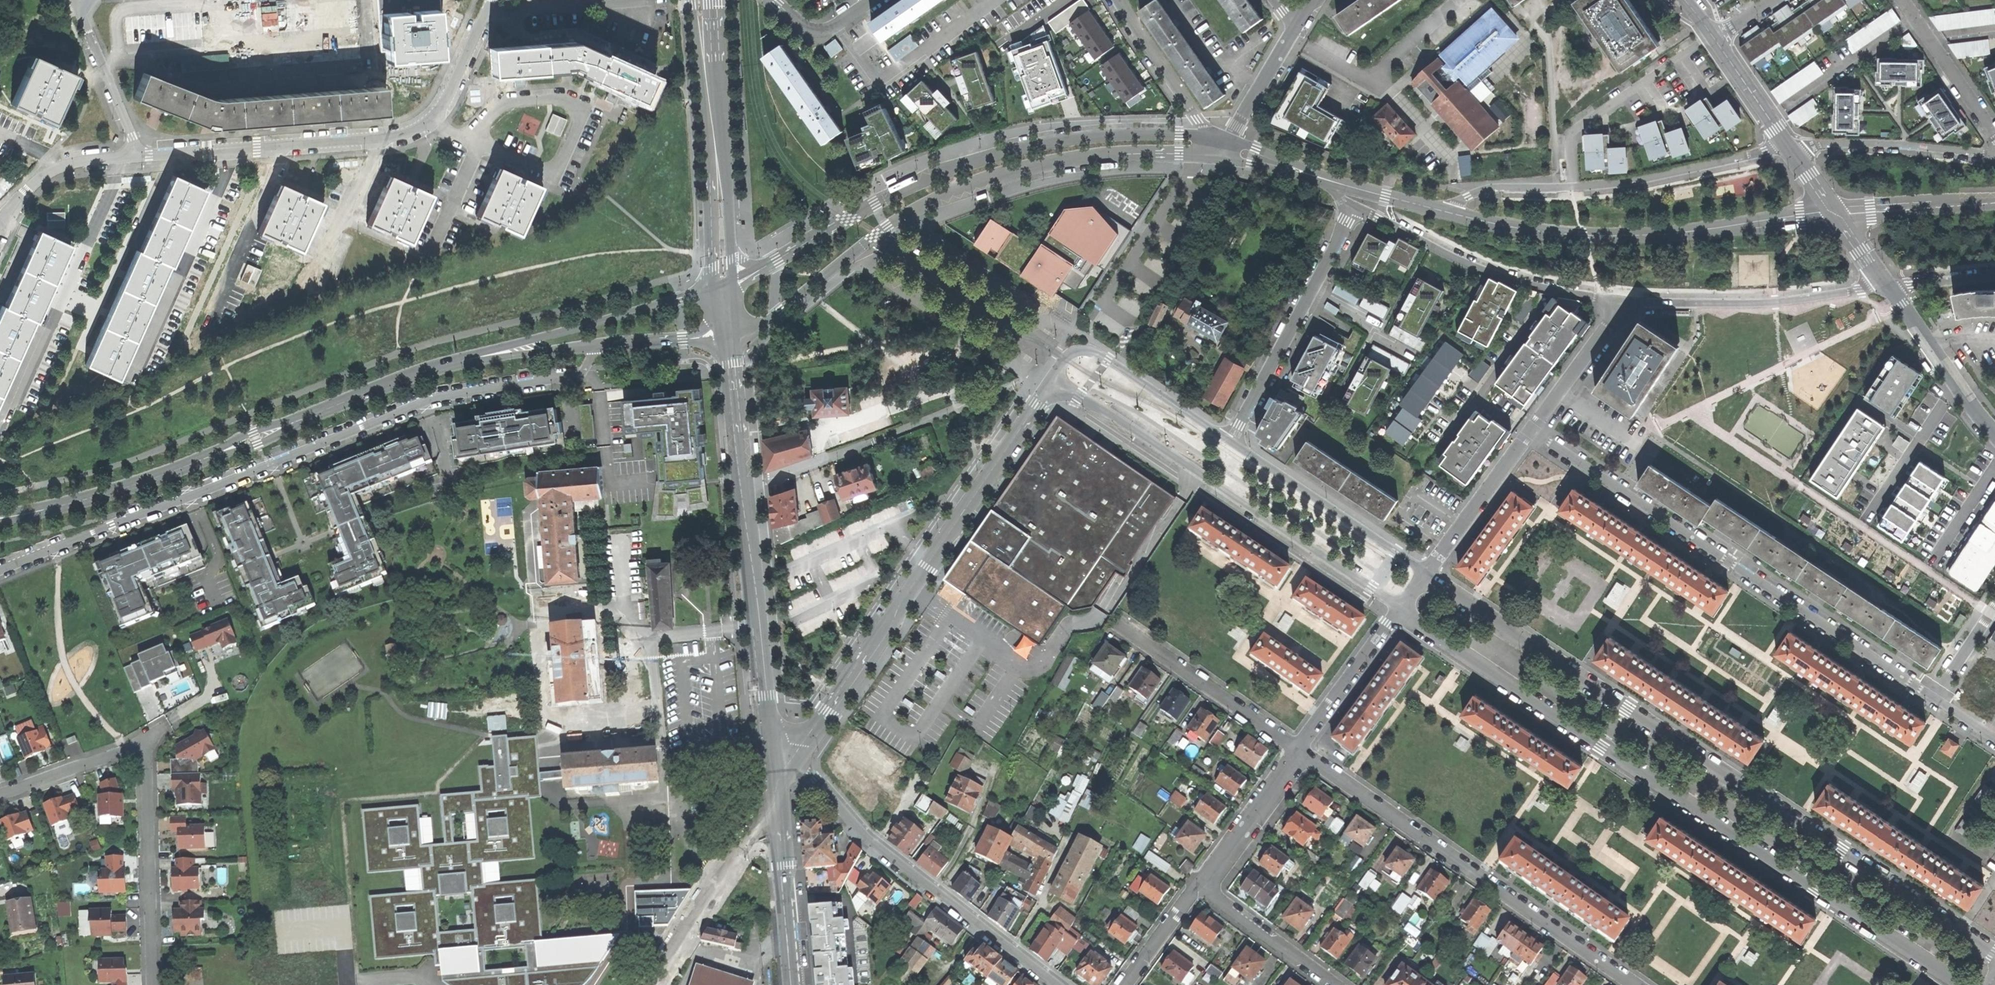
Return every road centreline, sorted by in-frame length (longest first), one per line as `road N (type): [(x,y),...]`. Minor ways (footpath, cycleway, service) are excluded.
road 1 (residential): [(1994,953),(1427,573)]
road 2 (residential): [(1401,611),(1954,984)]
road 3 (residential): [(0,571),(423,403),(580,376),(599,346)]
road 4 (residential): [(731,338),(779,313),(887,226),(944,197),(1086,157),(1203,155)]
road 5 (residential): [(1209,136),(1112,135),(983,158),(908,186),(726,290)]
road 6 (residential): [(1332,182),(1498,225),(1585,236),(1838,215)]
road 7 (residential): [(773,786),(1055,380)]
road 8 (residential): [(1934,698),(1531,431)]
road 9 (tertiary): [(429,368),(172,472),(0,517)]
road 10 (residential): [(140,157),(394,138),(422,127),(442,105),(492,0)]
road 11 (residential): [(1055,380),(1401,611)]
road 12 (residential): [(1303,751),(1639,984)]
road 13 (residential): [(773,786),(789,767),(815,781),(869,841),(1056,984)]
road 14 (tertiary): [(726,290),(429,368)]
road 15 (tertiary): [(773,786),(745,487)]
road 16 (tertiary): [(726,290),(704,0)]
road 17 (residential): [(1354,208),(1490,272),(1621,301)]
road 18 (residential): [(1621,301),(1753,304),(1890,288)]
road 19 (residential): [(1354,208),(1231,439)]
road 20 (residential): [(146,742),(153,984)]
road 21 (residential): [(1427,573),(1231,439)]
road 22 (residential): [(1116,622),(1303,751)]
road 23 (residential): [(654,984),(774,799)]
road 24 (residential): [(1231,439),(1103,350),(1073,352),(1055,380)]
road 25 (residential): [(1716,38),(1838,215)]
road 26 (residential): [(1132,322),(1103,304),(1203,155)]
road 27 (tertiary): [(793,984),(774,799)]
road 28 (residential): [(1890,288),(1994,434)]
road 29 (residential): [(1427,573),(1531,431)]
road 30 (tertiary): [(429,368),(599,346)]
road 31 (residential): [(1303,751),(1401,611)]
road 32 (residential): [(1199,885),(1303,751)]
road 33 (residential): [(76,0),(140,157)]
road 34 (residential): [(1199,885),(1335,984)]
road 35 (residential): [(140,157),(48,174),(0,228)]
road 36 (residential): [(1994,136),(1902,0)]
road 37 (residential): [(1209,136),(1118,0)]
road 38 (residential): [(1531,431),(1621,301)]
road 39 (residential): [(1838,215),(1994,203)]
road 40 (residential): [(0,796),(146,742)]
road 41 (tertiary): [(745,487),(731,338)]
road 42 (tertiary): [(599,346),(731,338)]
road 43 (residential): [(1296,31),(1231,140)]
road 44 (residential): [(745,487),(863,446)]
road 45 (residential): [(1123,984),(1199,885)]
road 46 (residential): [(775,0),(821,30),(875,0)]

